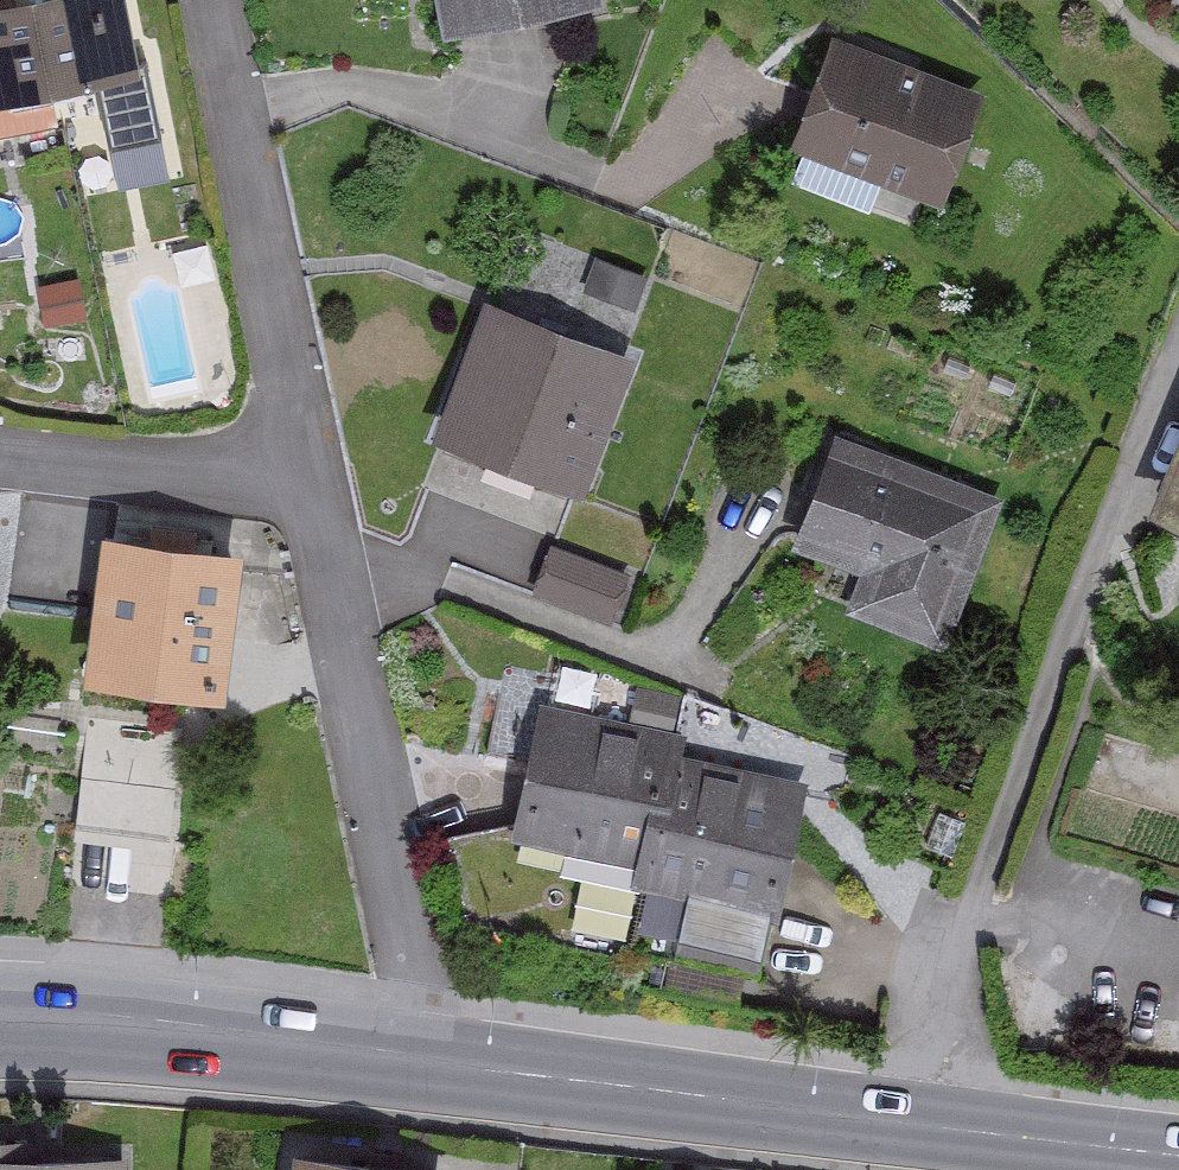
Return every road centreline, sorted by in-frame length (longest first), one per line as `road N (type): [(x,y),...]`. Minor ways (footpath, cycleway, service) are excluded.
road 1 (residential): [(1178,355),(968,877),(938,1126)]
road 2 (residential): [(327,562),(432,1067)]
road 3 (secondary): [(432,1067),(938,1126)]
road 4 (residential): [(722,564),(659,652),(385,557),(327,562)]
road 5 (secondary): [(0,1012),(163,1027),(432,1067)]
road 6 (residential): [(228,88),(308,471)]
road 7 (residential): [(228,88),(390,91),(564,148)]
road 8 (residential): [(308,471),(0,451)]
road 9 (secondary): [(938,1126),(1178,1154)]

